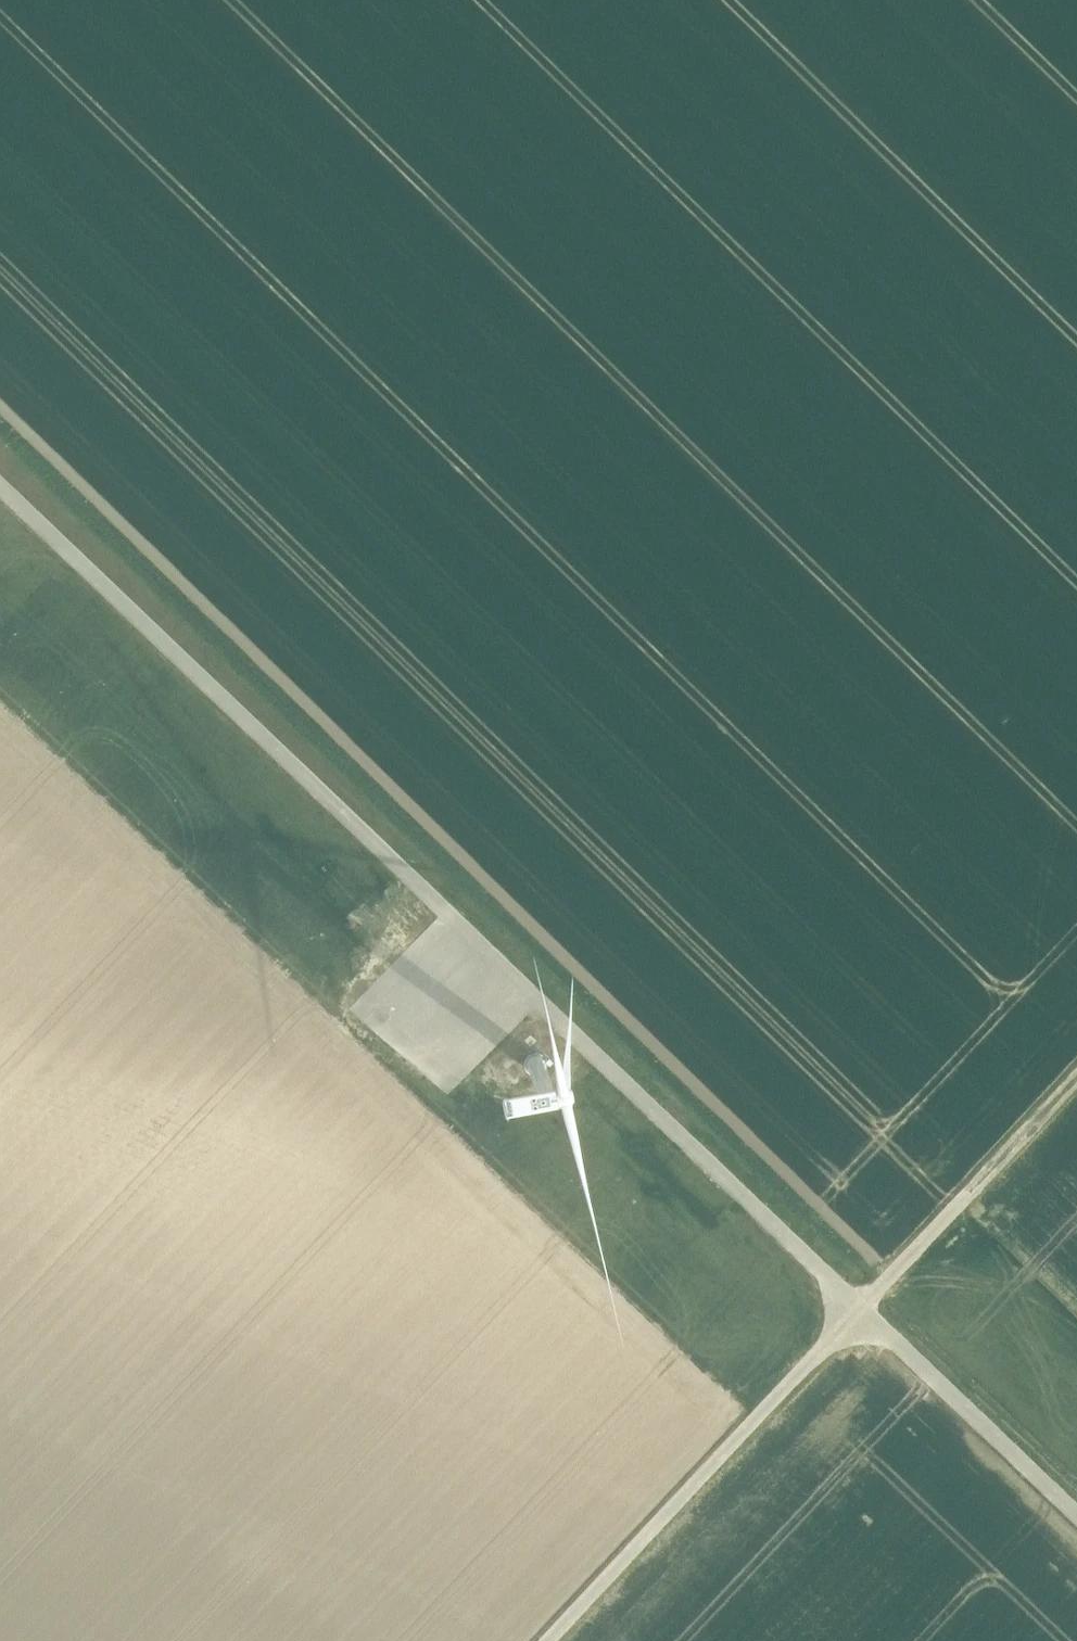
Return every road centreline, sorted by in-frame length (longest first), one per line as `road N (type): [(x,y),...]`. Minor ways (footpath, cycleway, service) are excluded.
road 1 (track): [(859,1310),(1076,1077)]

